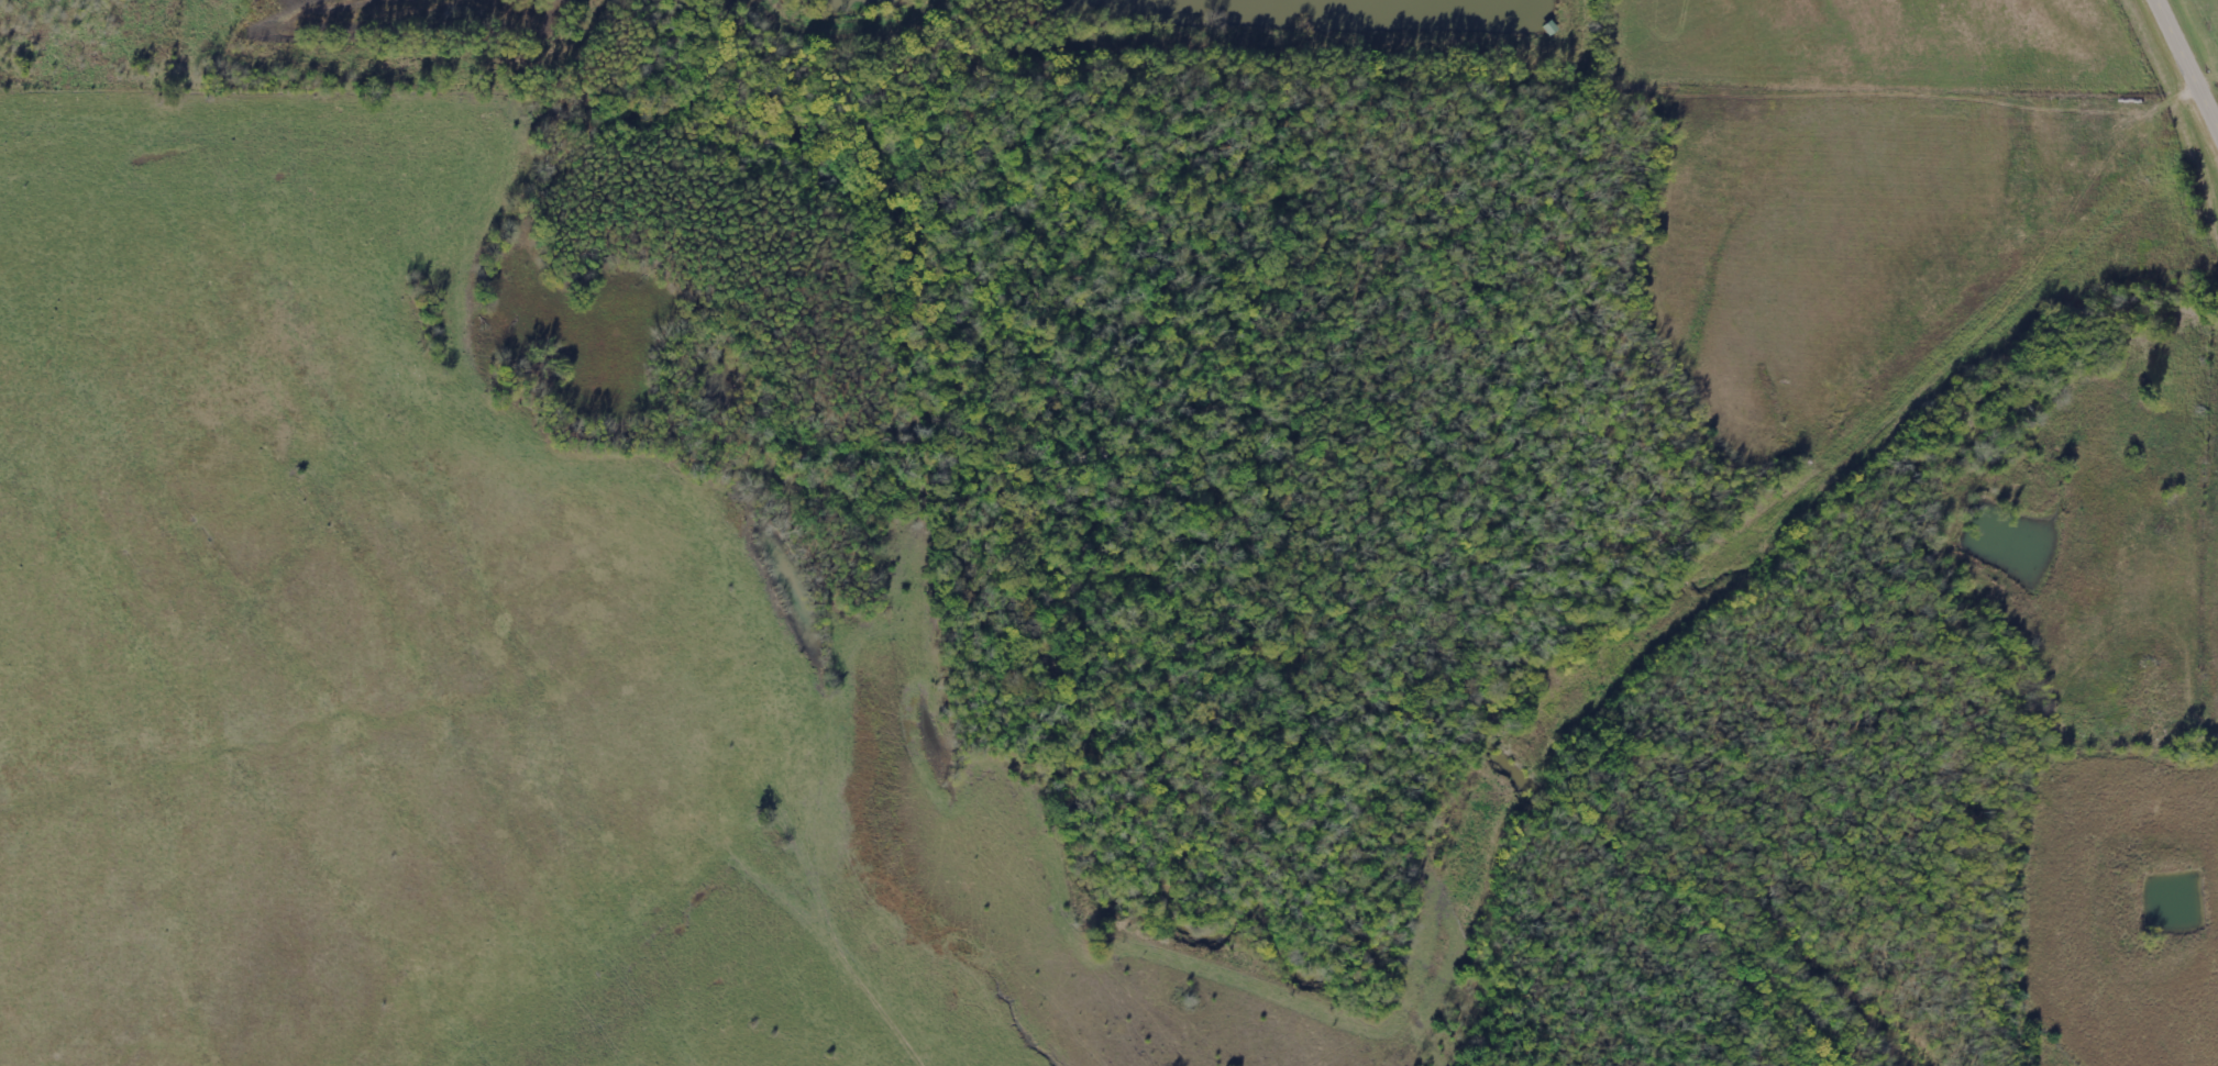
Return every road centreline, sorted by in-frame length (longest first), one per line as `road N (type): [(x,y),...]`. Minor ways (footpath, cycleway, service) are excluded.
road 1 (tertiary): [(2217,141),(2148,0)]

